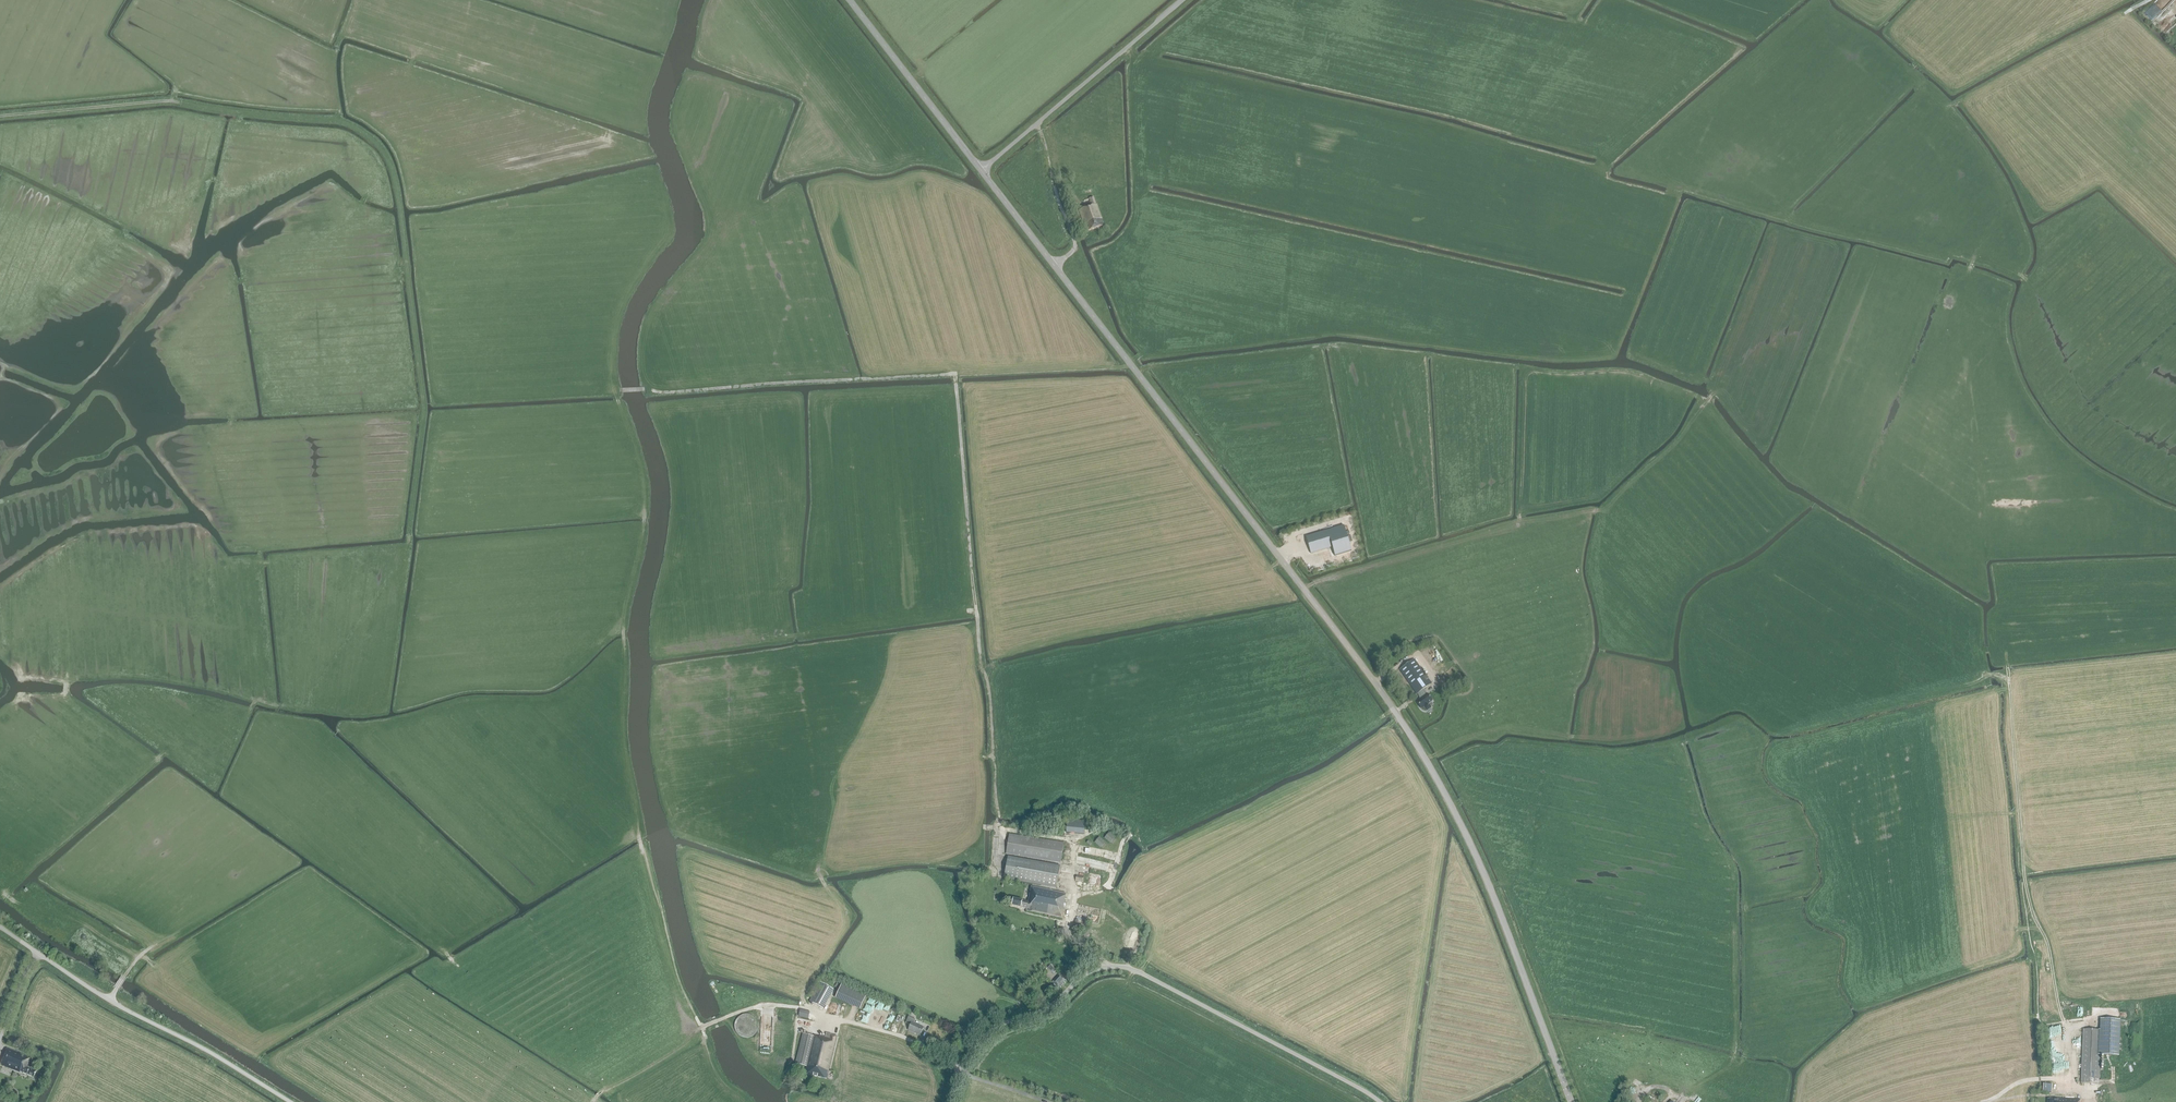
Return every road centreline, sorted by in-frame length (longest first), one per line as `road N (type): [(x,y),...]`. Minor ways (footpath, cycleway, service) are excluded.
road 1 (tertiary): [(1571,1101),(1481,866),(1414,741),(981,170)]
road 2 (unclassified): [(949,1101),(983,1035),(1050,1006),(1091,970),(1110,966),(1145,975),(1378,1101)]
road 3 (unclassified): [(291,1101),(109,1000),(0,928)]
road 4 (unclassified): [(981,170),(1183,0)]
road 5 (tertiary): [(981,170),(850,0)]

